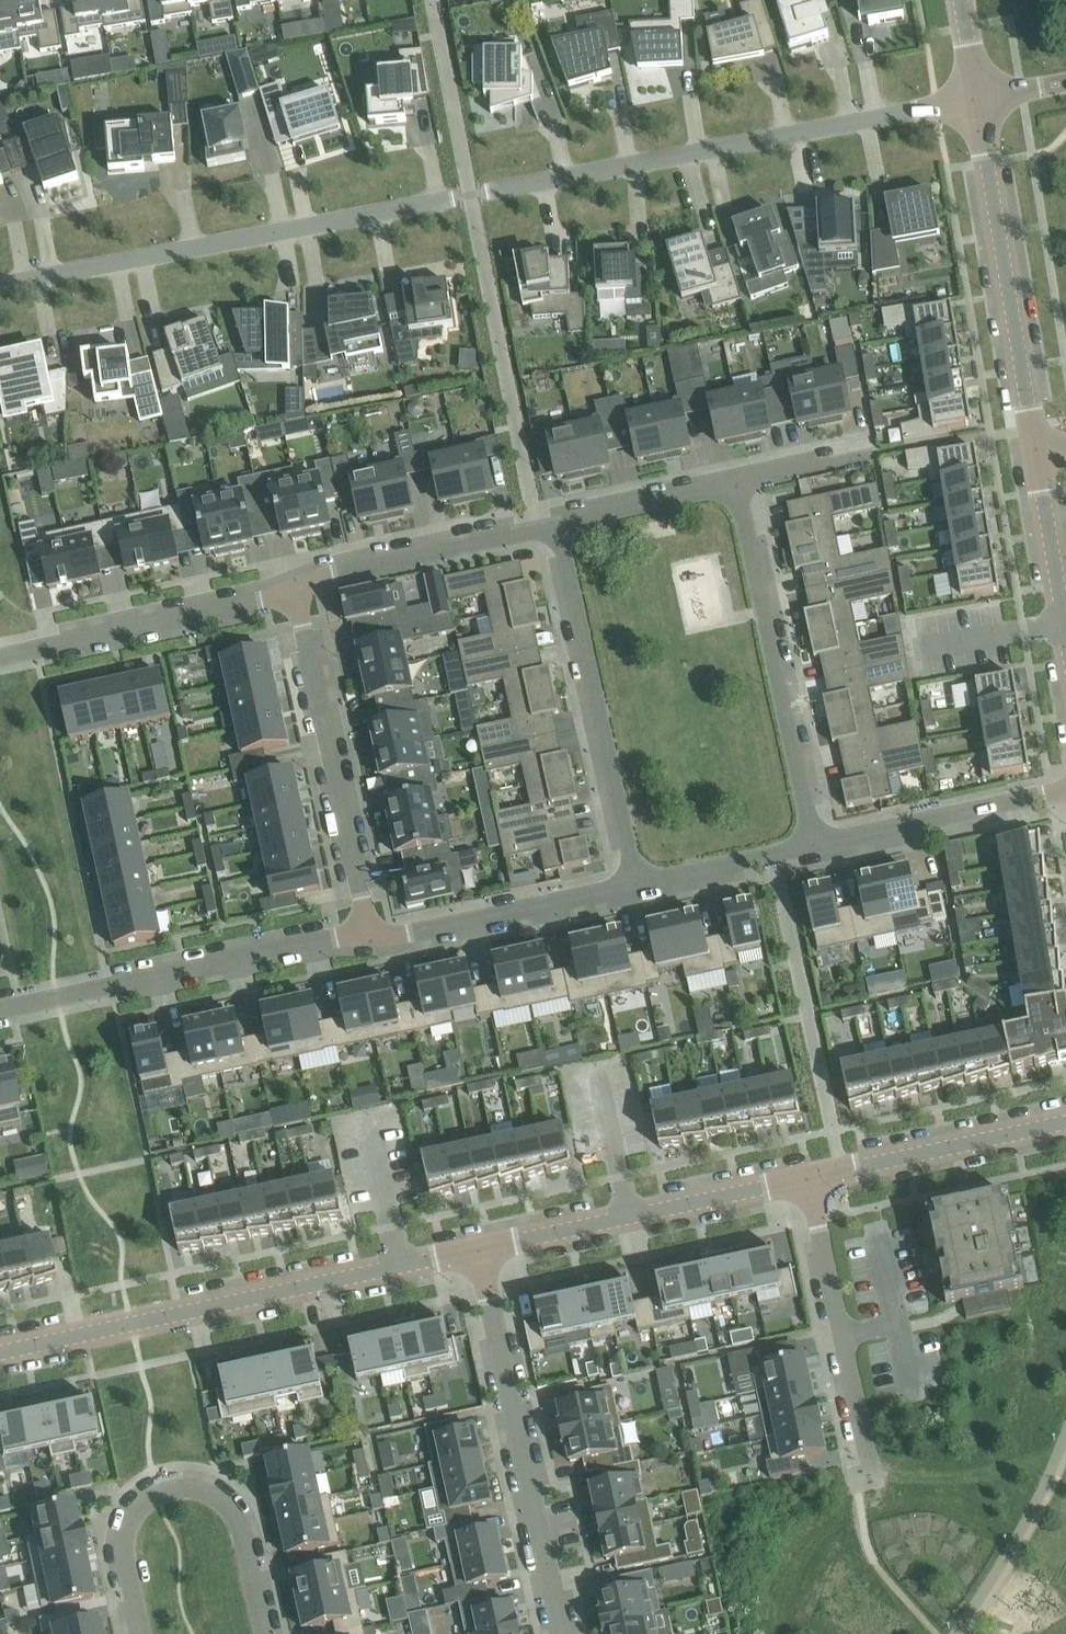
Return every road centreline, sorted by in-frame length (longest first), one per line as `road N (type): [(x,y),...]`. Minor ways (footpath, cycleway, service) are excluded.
road 1 (residential): [(486,192),(979,98)]
road 2 (unclassified): [(479,1250),(0,1353)]
road 3 (residential): [(0,284),(455,198)]
road 4 (residential): [(479,1250),(564,1633)]
road 5 (residential): [(0,1010),(367,932)]
road 6 (residential): [(559,522),(638,886)]
road 7 (residential): [(814,846),(736,486)]
road 8 (residential): [(264,1633),(240,1525),(217,1496),(180,1487),(146,1501),(126,1533),(142,1633)]
road 9 (unclassified): [(979,98),(1036,448)]
road 10 (residential): [(296,593),(367,932)]
road 11 (unclassified): [(807,1176),(479,1250)]
road 12 (residential): [(870,1479),(807,1176)]
road 13 (residential): [(296,593),(0,656)]
road 14 (residential): [(367,932),(402,936),(638,886)]
road 15 (residential): [(559,522),(337,571),(296,593)]
road 16 (unclassified): [(1065,1122),(807,1176)]
road 17 (residential): [(814,846),(1065,793)]
road 18 (unclassified): [(1036,448),(1065,628)]
road 19 (residential): [(736,486),(559,522)]
road 20 (residential): [(638,886),(814,846)]
road 21 (residential): [(891,453),(736,486)]

